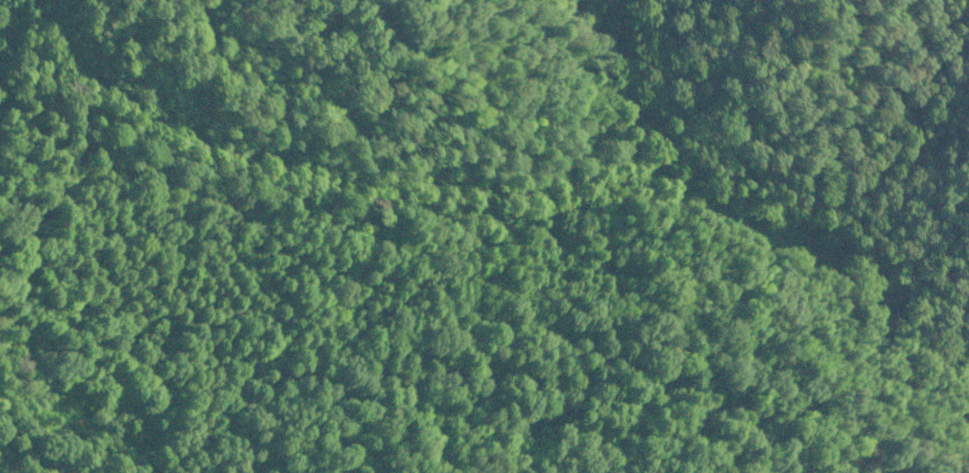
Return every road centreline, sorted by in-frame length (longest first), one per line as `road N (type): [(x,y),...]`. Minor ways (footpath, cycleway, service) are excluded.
road 1 (track): [(968,388),(866,309),(806,224),(743,213),(695,184)]

